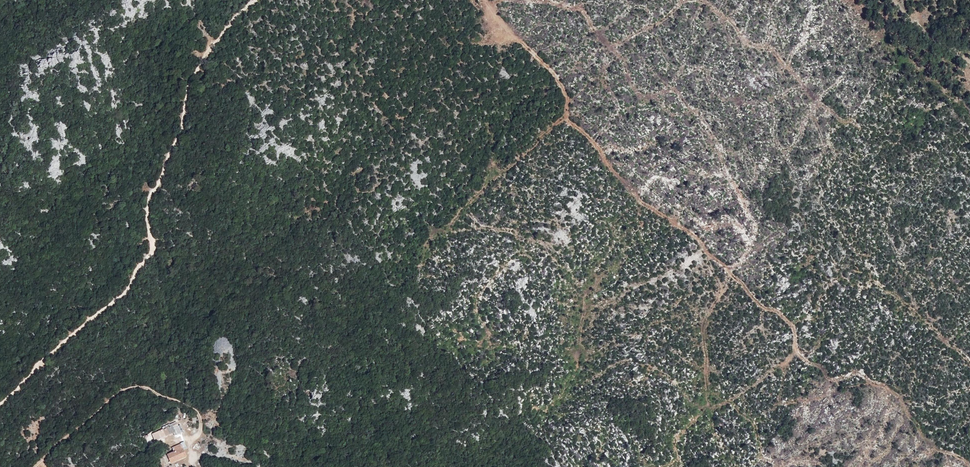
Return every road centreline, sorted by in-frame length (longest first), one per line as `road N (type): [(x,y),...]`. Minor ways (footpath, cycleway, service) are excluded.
road 1 (track): [(969,466),(923,438),(902,399),(852,375),(833,379),(796,350),(794,326),(764,310),(722,264),(628,191),(564,118),(567,91),(484,0)]
road 2 (track): [(0,403),(125,293),(149,254),(147,202),(184,119),(185,93),(214,41),(255,0)]
road 3 (track): [(33,466),(133,387),(197,411),(201,430),(189,444)]

